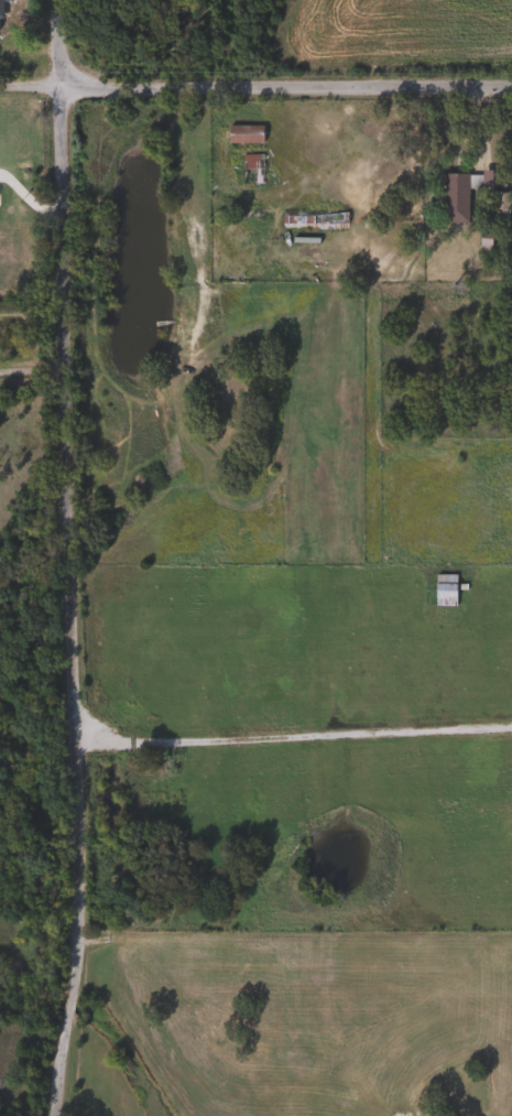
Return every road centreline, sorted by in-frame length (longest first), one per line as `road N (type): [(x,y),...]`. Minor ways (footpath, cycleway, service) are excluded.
road 1 (residential): [(68,995),(57,0)]
road 2 (residential): [(511,83),(0,83)]
road 3 (track): [(68,746),(511,727)]

